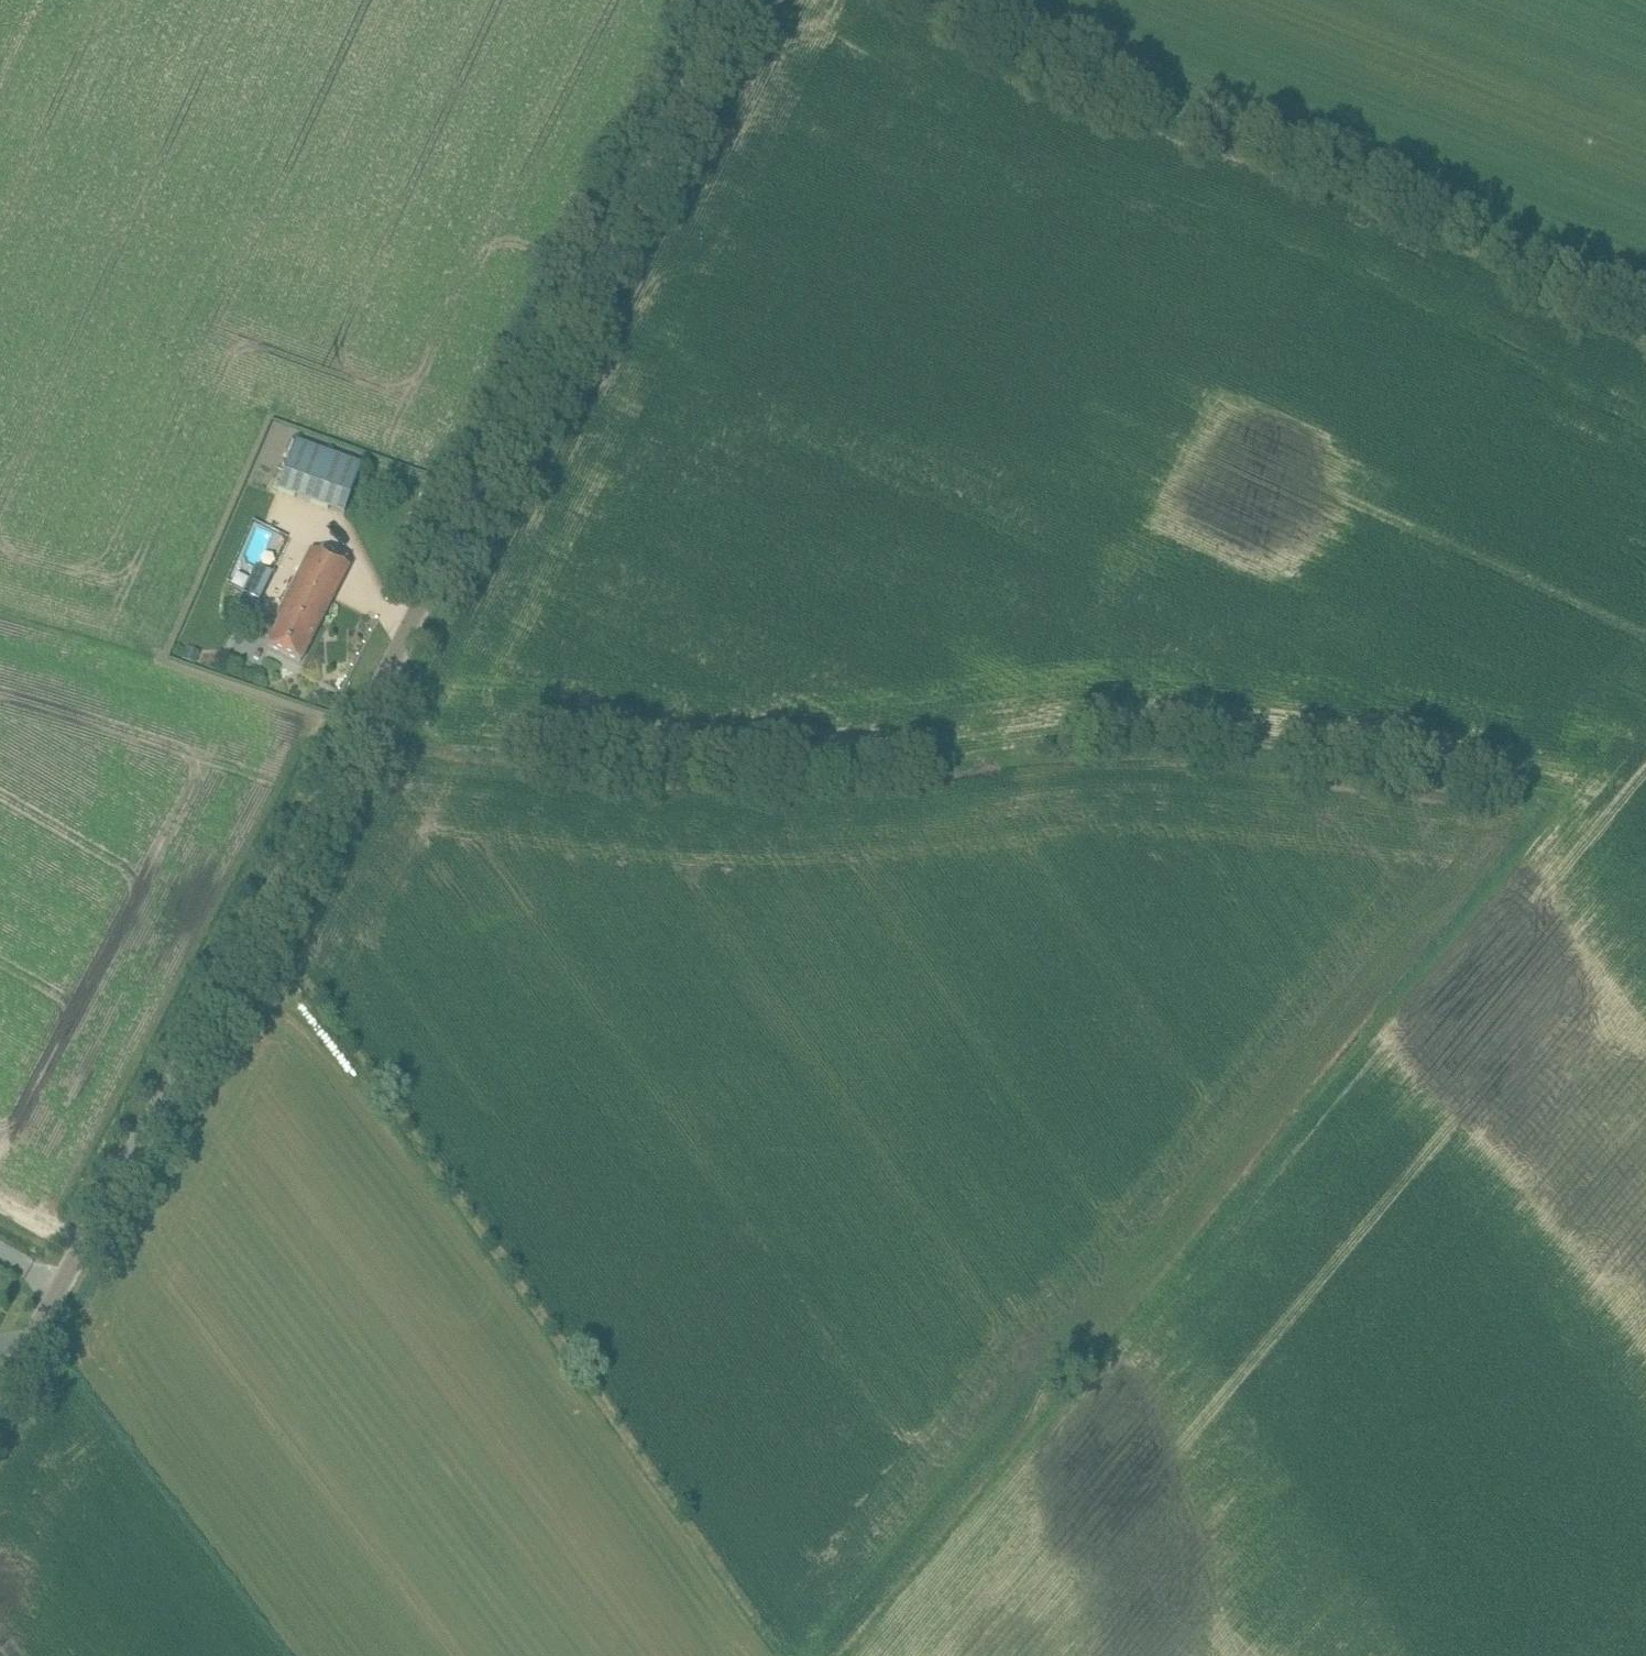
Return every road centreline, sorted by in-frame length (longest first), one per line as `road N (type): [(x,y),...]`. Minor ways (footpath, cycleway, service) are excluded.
road 1 (unclassified): [(0,1393),(255,924),(728,0)]

